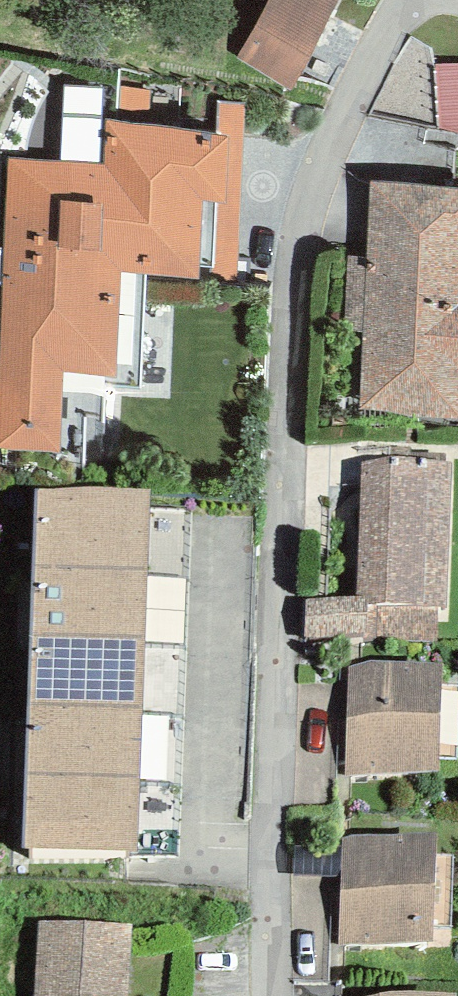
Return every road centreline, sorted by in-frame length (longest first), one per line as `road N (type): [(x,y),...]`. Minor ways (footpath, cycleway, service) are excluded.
road 1 (residential): [(421,0),(393,26),(322,168),(295,280),(275,995)]

